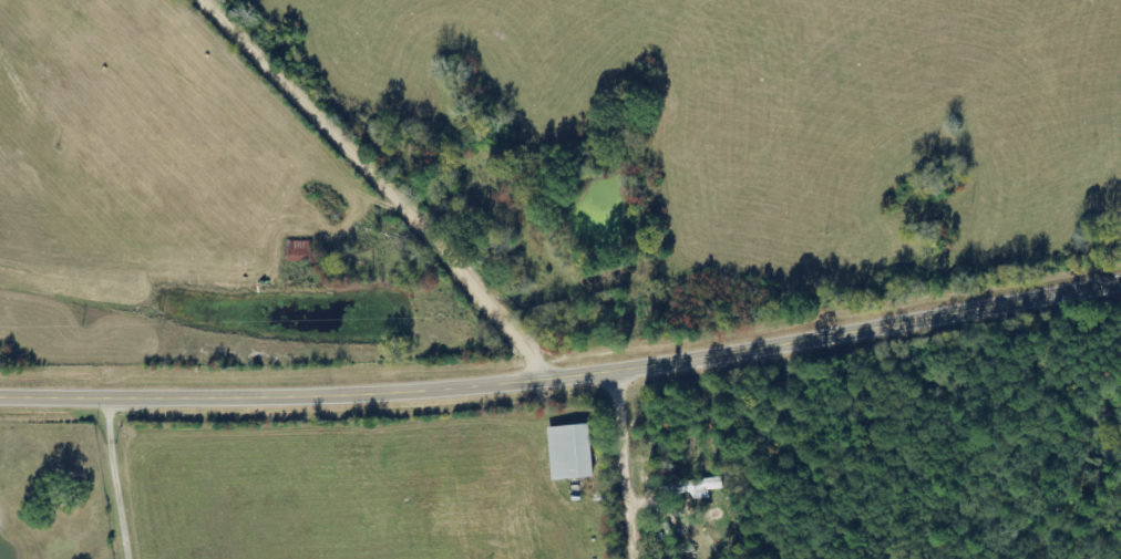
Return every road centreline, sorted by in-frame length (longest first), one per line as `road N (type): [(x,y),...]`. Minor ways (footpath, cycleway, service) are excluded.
road 1 (secondary): [(1120,286),(696,362),(495,386),(323,396),(0,398)]
road 2 (residential): [(539,381),(474,371),(446,282),(180,0)]
road 3 (residential): [(618,558),(600,371)]

